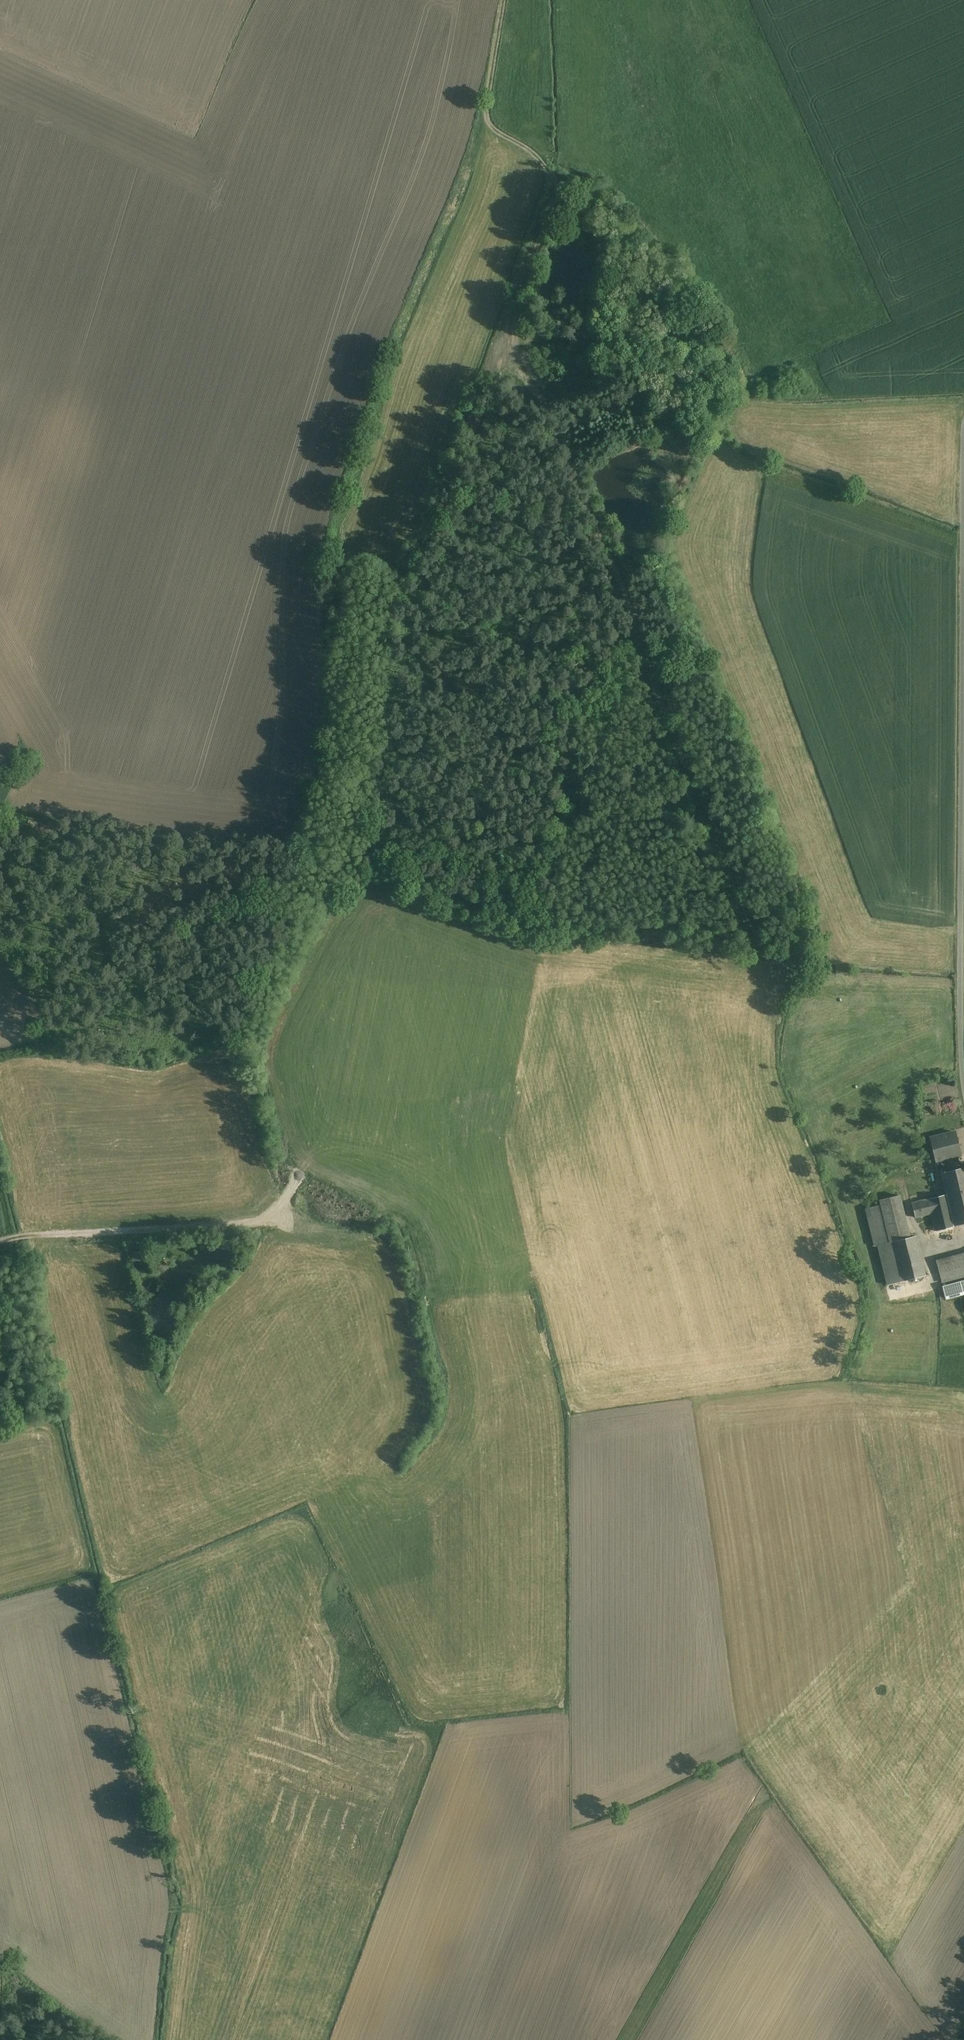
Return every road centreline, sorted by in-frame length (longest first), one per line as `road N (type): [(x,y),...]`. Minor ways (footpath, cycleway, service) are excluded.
road 1 (track): [(0,1242),(347,1226)]

